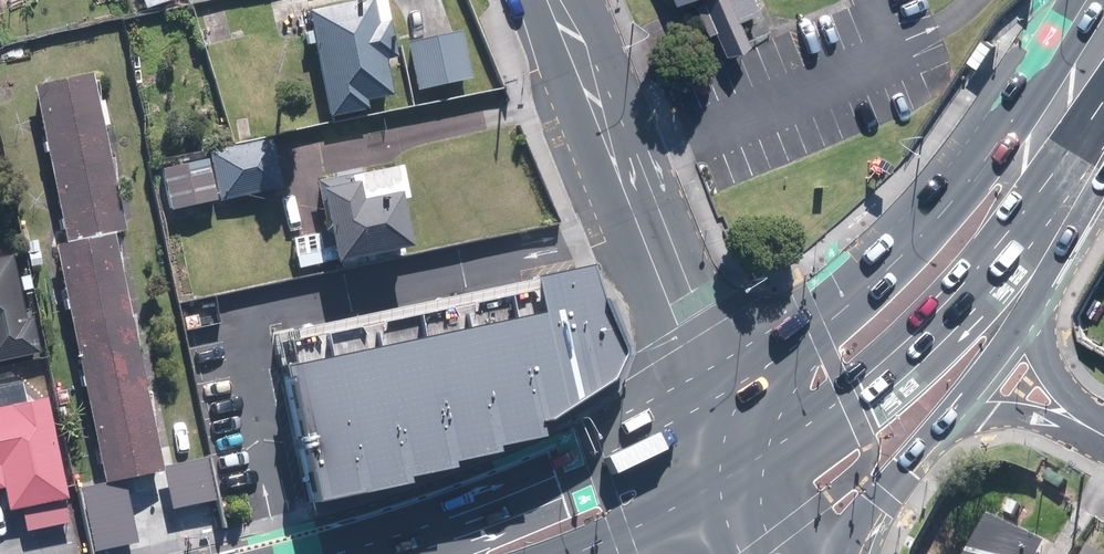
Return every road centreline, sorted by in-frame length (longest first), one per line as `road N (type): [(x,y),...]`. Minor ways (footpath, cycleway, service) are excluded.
road 1 (tertiary): [(546,0),(720,395)]
road 2 (primary): [(1034,149),(1012,219),(934,325),(775,462)]
road 3 (primary): [(720,395),(820,331),(954,203),(1034,149)]
road 4 (primary): [(447,553),(517,505),(599,470),(720,395)]
road 5 (primary): [(954,413),(902,474),(859,553)]
road 6 (residential): [(1043,291),(1038,333),(1045,358),(1103,432)]
road 7 (residential): [(1103,433),(1034,415),(954,413)]
road 8 (primary): [(1043,291),(954,413)]
road 9 (primary): [(1103,165),(1043,291)]
road 10 (primary): [(731,497),(613,553)]

